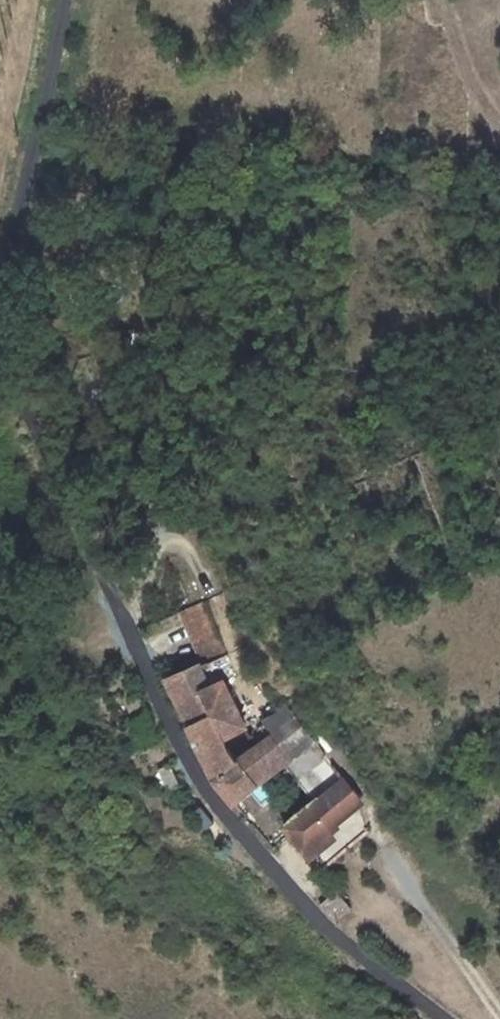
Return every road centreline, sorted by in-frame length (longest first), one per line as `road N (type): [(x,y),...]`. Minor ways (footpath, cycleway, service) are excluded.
road 1 (unclassified): [(0,320),(9,364),(156,715),(238,833),(363,971),(441,1018)]
road 2 (unclassified): [(63,0),(0,313)]

